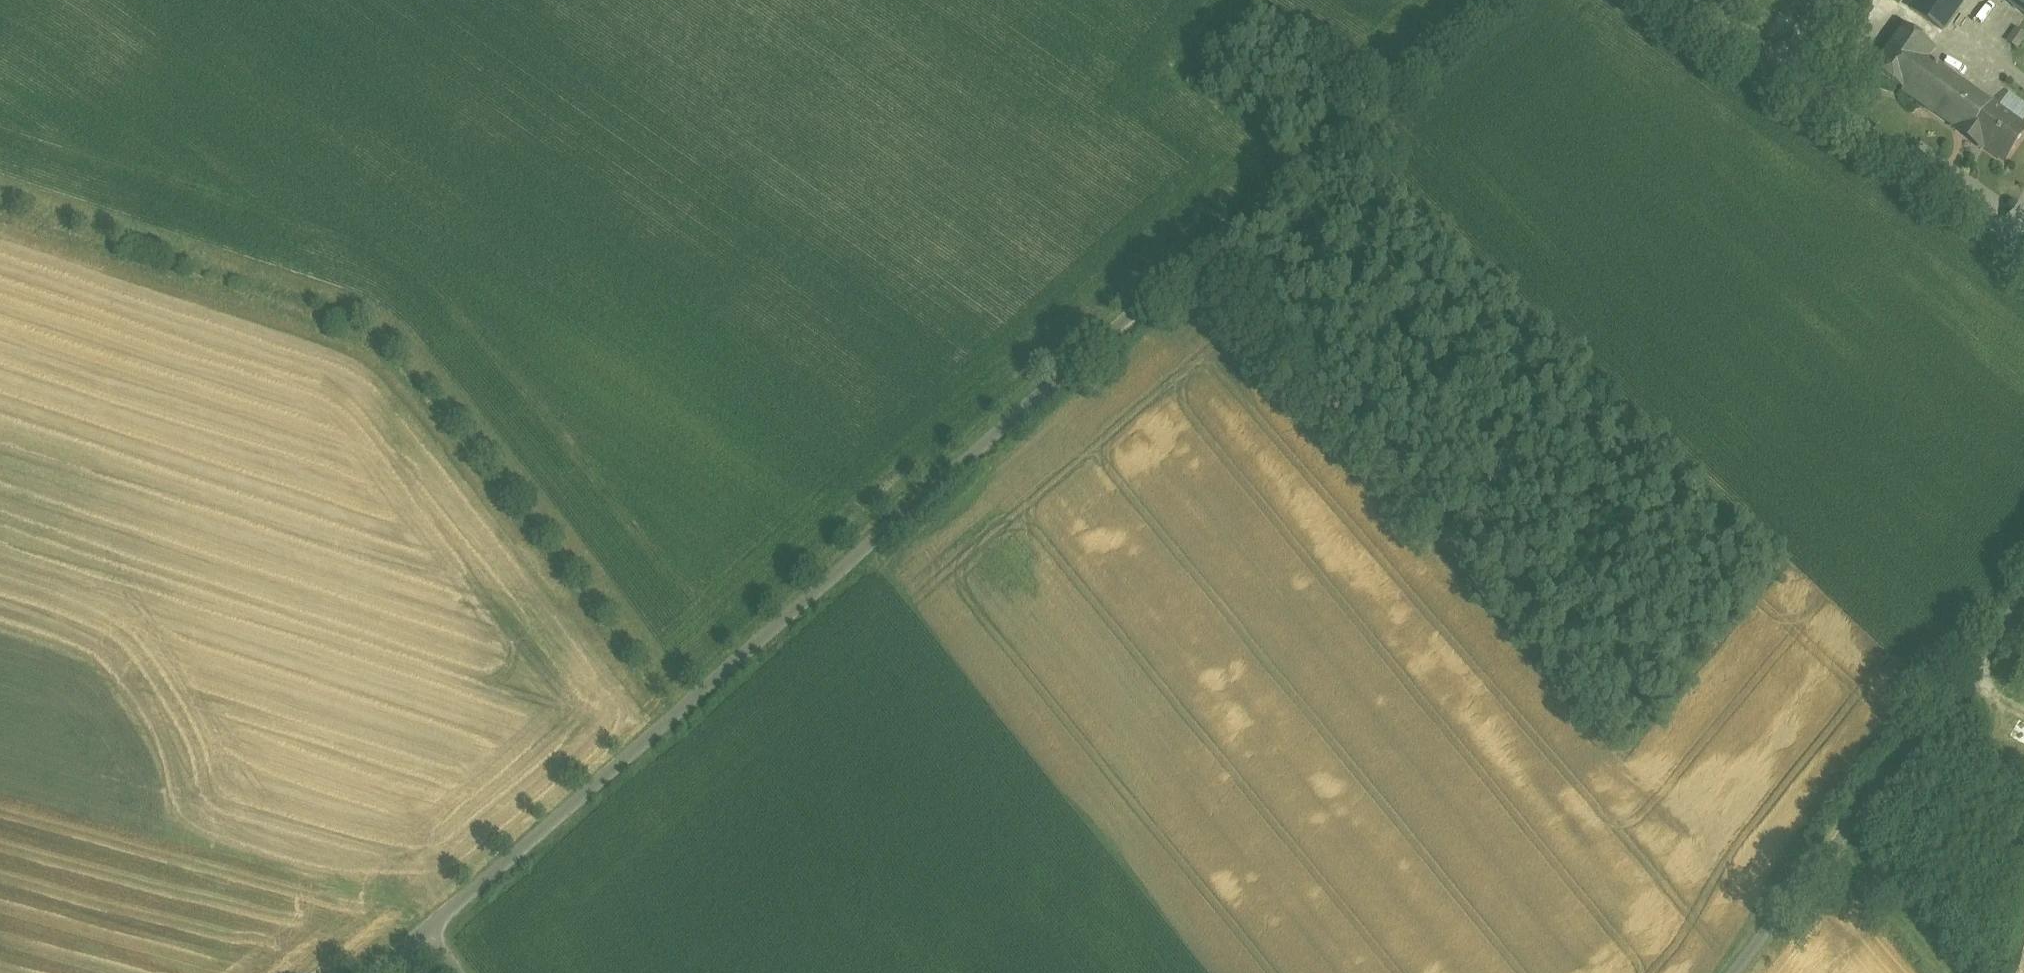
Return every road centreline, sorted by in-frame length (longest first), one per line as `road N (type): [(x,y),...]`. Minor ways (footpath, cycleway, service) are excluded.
road 1 (unclassified): [(1500,0),(426,933)]
road 2 (unclassified): [(1738,972),(2023,615)]
road 3 (unclassified): [(1684,0),(2023,246)]

